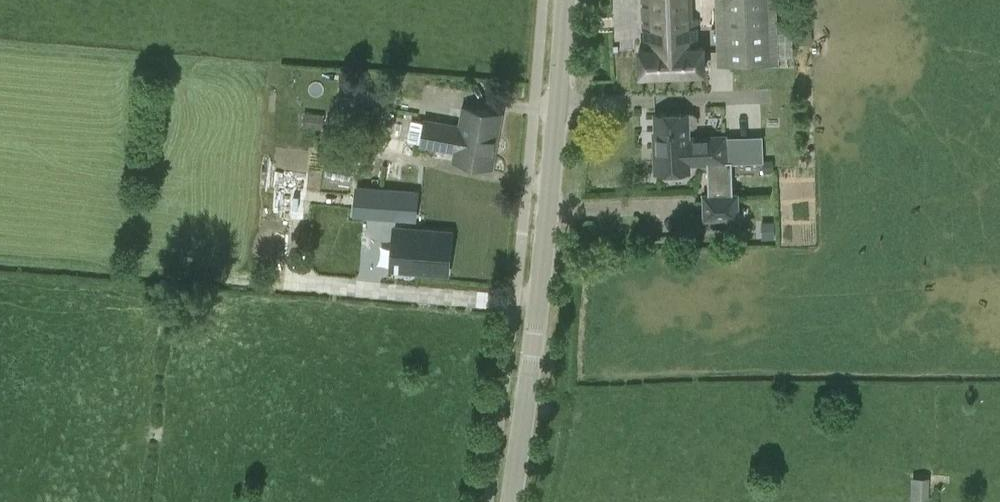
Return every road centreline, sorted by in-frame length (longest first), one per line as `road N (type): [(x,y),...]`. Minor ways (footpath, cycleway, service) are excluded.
road 1 (tertiary): [(514,501),(530,417),(569,0)]

